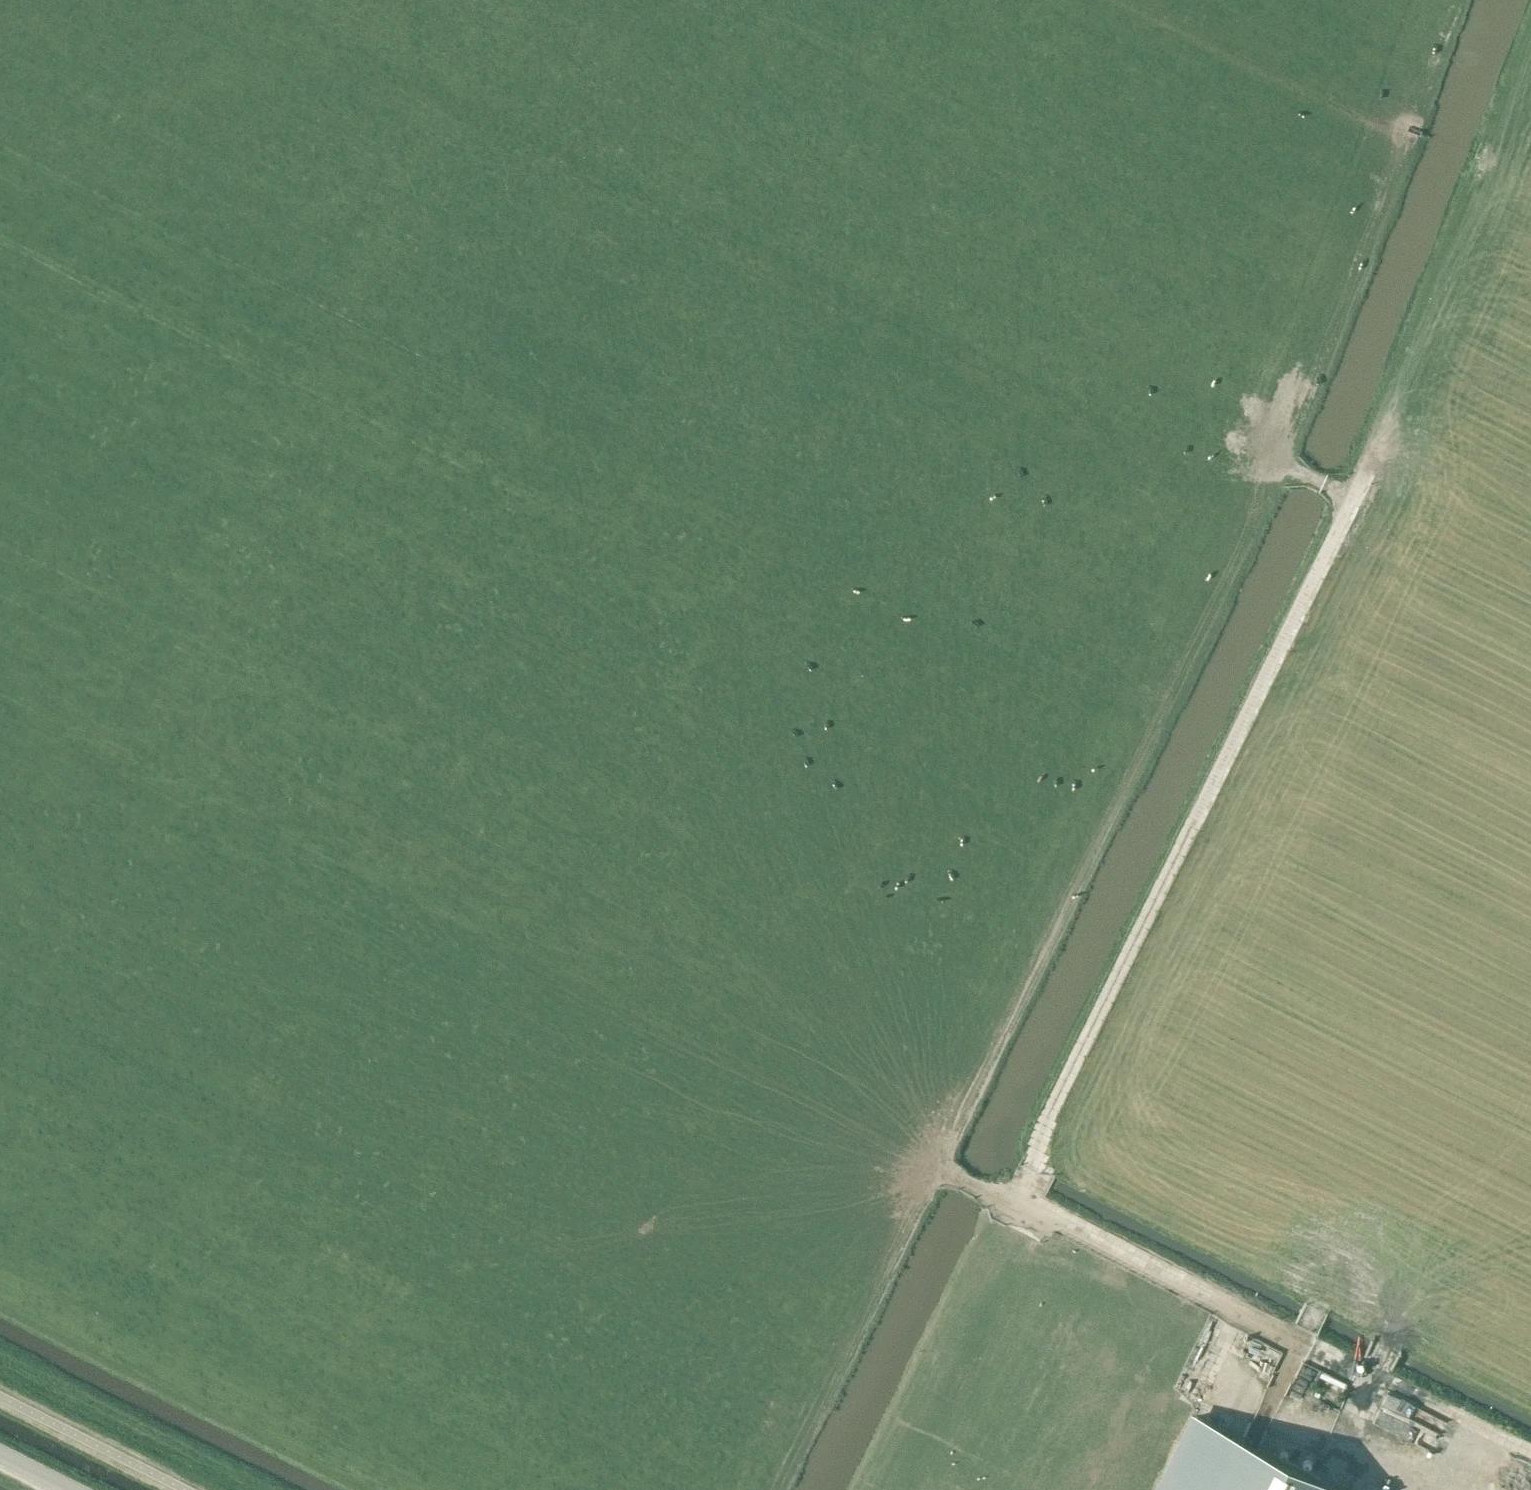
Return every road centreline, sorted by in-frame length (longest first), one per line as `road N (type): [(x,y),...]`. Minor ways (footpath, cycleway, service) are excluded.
road 1 (track): [(974,1277),(1054,1131),(1353,499),(1332,486)]
road 2 (track): [(947,1174),(1485,1432),(1456,1489)]

